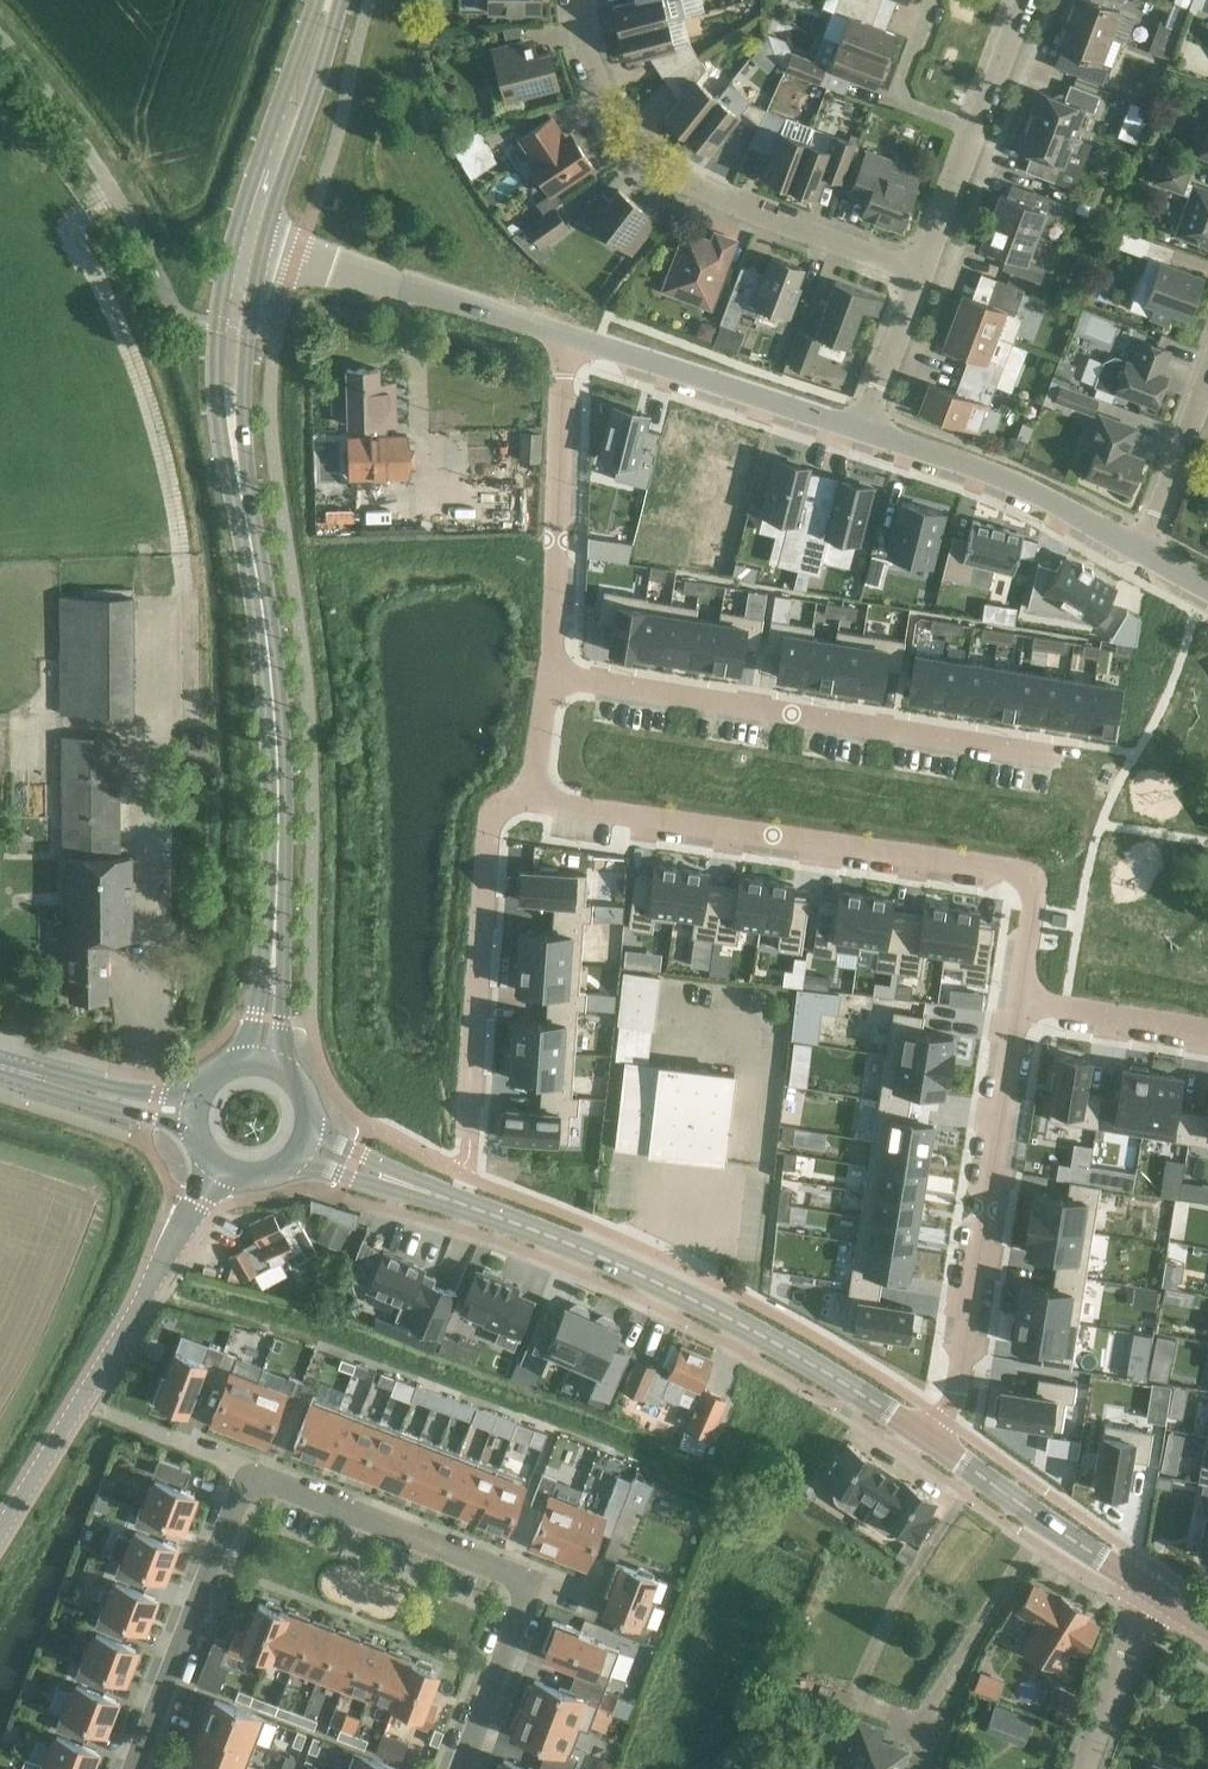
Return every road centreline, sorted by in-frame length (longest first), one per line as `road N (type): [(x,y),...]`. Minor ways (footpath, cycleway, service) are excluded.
road 1 (residential): [(459,1768),(531,1582),(249,1474),(135,1768)]
road 2 (tertiary): [(927,1437),(722,1315),(438,1196)]
road 3 (residential): [(553,677),(1057,759)]
road 4 (residential): [(1025,874),(528,796)]
road 5 (residential): [(924,273),(692,187),(646,154),(609,110),(583,59),(571,0)]
road 6 (residential): [(1019,997),(956,1390),(927,1437)]
road 7 (unclassified): [(0,1533),(218,1166)]
road 8 (residential): [(528,796),(496,813),(489,834),(471,1138)]
road 9 (residential): [(566,338),(553,677)]
road 10 (secondary): [(250,553),(267,654),(278,876)]
road 11 (secondary): [(236,241),(217,327),(219,405),(233,502),(250,553)]
road 12 (unclassified): [(566,338),(263,247)]
road 13 (unclassified): [(863,434),(566,338)]
road 14 (secondary): [(250,553),(246,330),(263,247)]
road 15 (unclassified): [(1142,551),(1018,487),(863,434)]
road 16 (tertiary): [(1150,1592),(927,1437)]
road 17 (unclassified): [(150,259),(92,158),(0,36)]
road 18 (secondary): [(263,247),(342,0)]
road 19 (secondary): [(314,0),(236,241)]
road 20 (secondary): [(7,1069),(42,1088),(169,1123),(196,1140)]
road 21 (secondary): [(287,1072),(278,876)]
road 22 (secondary): [(200,1086),(138,1094),(7,1069)]
road 23 (secondary): [(278,876),(257,1016),(231,1062)]
road 24 (residential): [(974,134),(900,104),(894,88),(930,0)]
road 25 (residential): [(1207,1030),(1019,997)]
road 26 (residential): [(1084,1768),(1150,1592)]
road 27 (residential): [(1142,551),(1207,376)]
road 28 (residential): [(863,434),(924,273)]
road 29 (tertiary): [(281,1167),(324,1167),(438,1196)]
road 30 (tertiary): [(438,1196),(334,1141),(308,1117)]
road 31 (residential): [(924,273),(974,134)]
road 32 (residential): [(974,134),(1024,0)]
road 33 (residential): [(1025,874),(1035,890),(1019,997)]
road 34 (residential): [(553,677),(528,796)]

